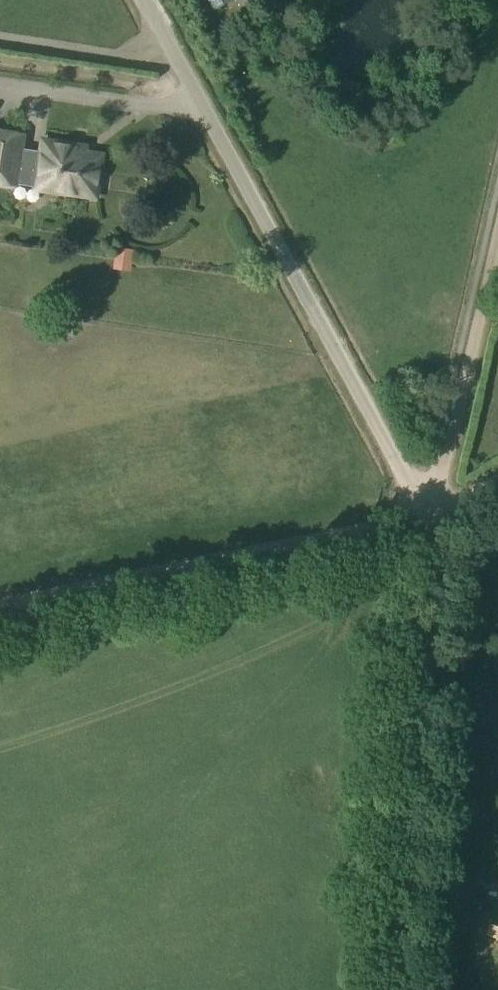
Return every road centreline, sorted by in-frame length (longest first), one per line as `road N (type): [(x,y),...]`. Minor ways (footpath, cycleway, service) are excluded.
road 1 (unclassified): [(433,522),(143,0)]
road 2 (track): [(0,609),(433,522)]
road 3 (track): [(388,873),(433,522)]
road 4 (track): [(433,522),(497,228)]

